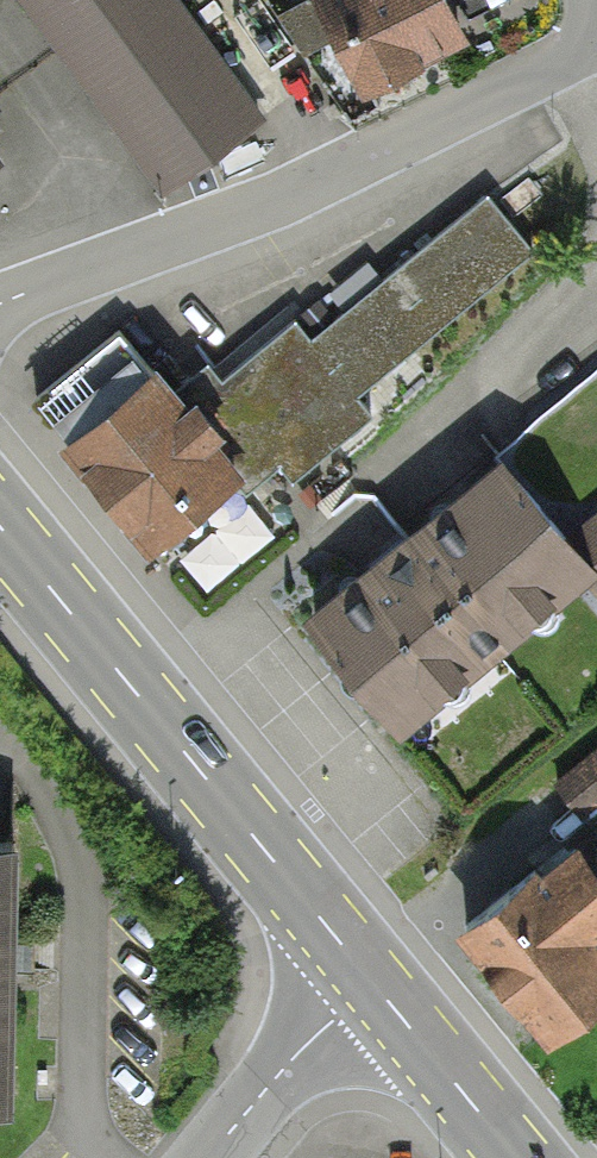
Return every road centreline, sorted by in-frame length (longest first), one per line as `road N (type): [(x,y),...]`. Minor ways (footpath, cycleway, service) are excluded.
road 1 (residential): [(591,0),(586,36),(566,56),(342,174),(0,304)]
road 2 (secondary): [(374,988),(0,526)]
road 3 (unclassified): [(208,1157),(291,1060),(374,988)]
road 4 (secondary): [(514,1157),(374,988)]

